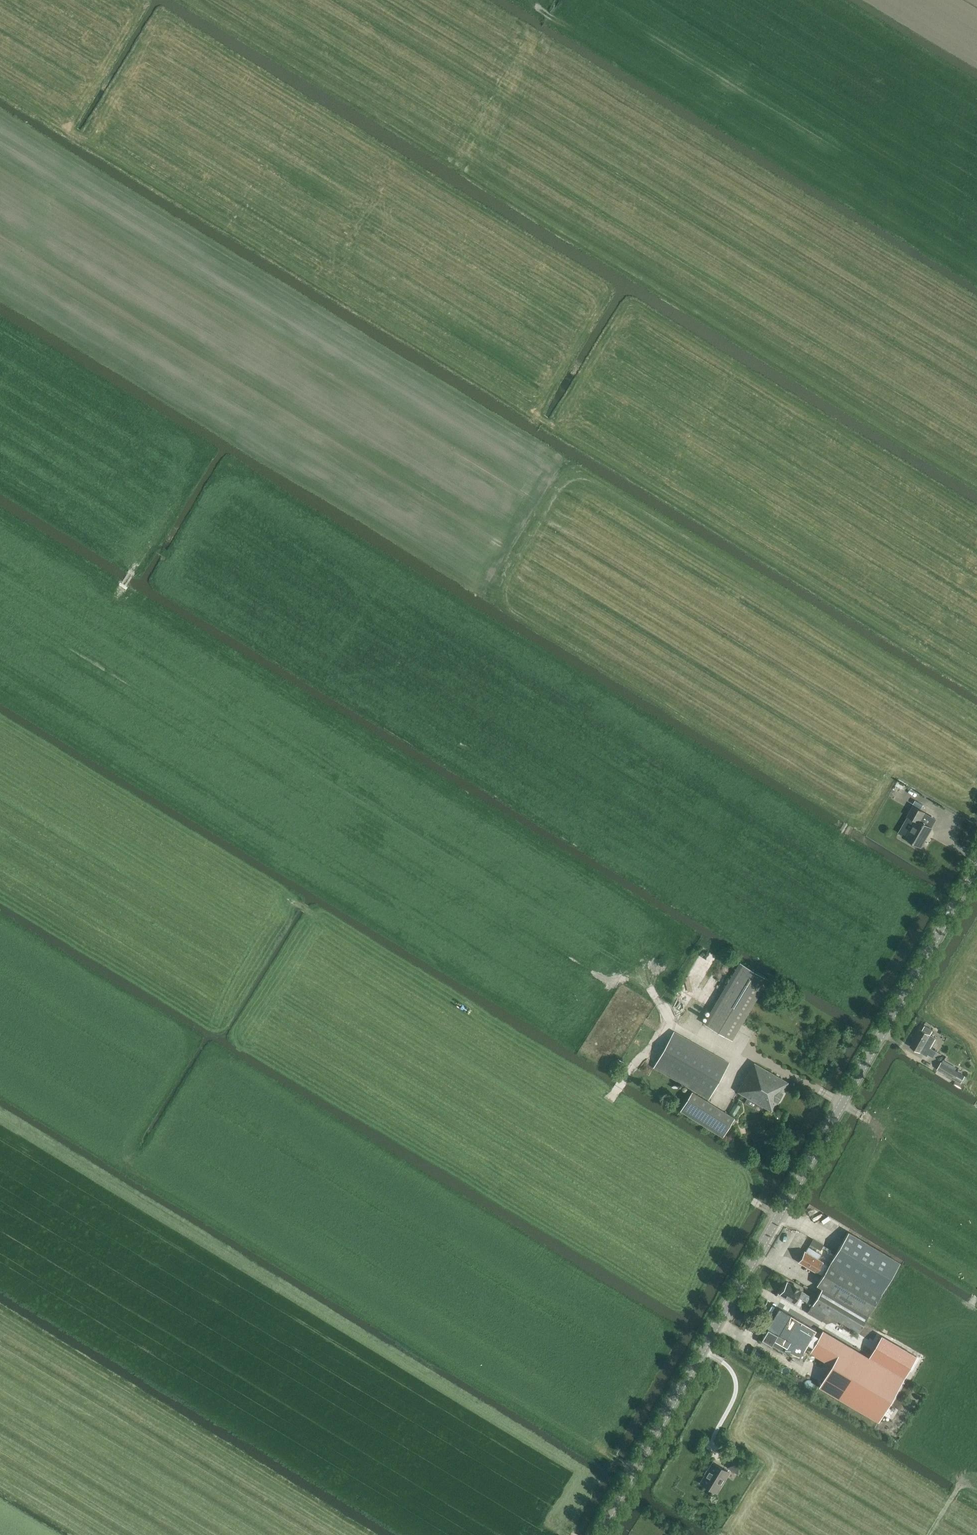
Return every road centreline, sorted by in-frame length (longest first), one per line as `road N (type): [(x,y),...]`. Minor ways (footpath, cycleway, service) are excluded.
road 1 (tertiary): [(600,1534),(976,871)]

